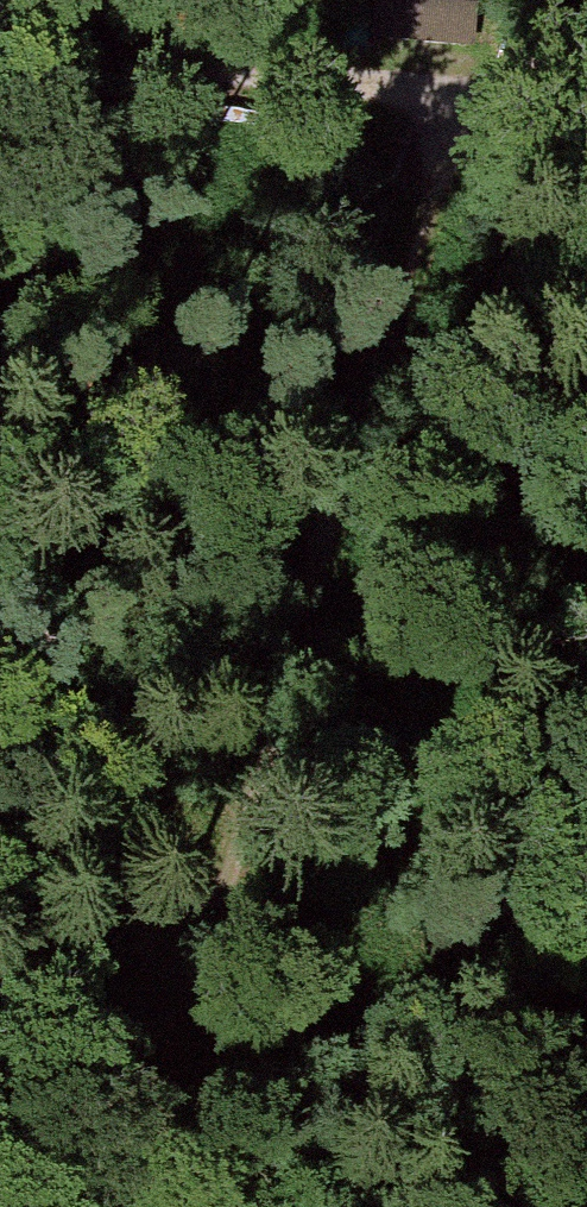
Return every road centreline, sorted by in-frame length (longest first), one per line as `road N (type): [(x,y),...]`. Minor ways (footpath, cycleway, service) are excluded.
road 1 (track): [(468,83),(191,982)]
road 2 (track): [(0,36),(586,97)]
road 3 (track): [(191,982),(120,1206)]

